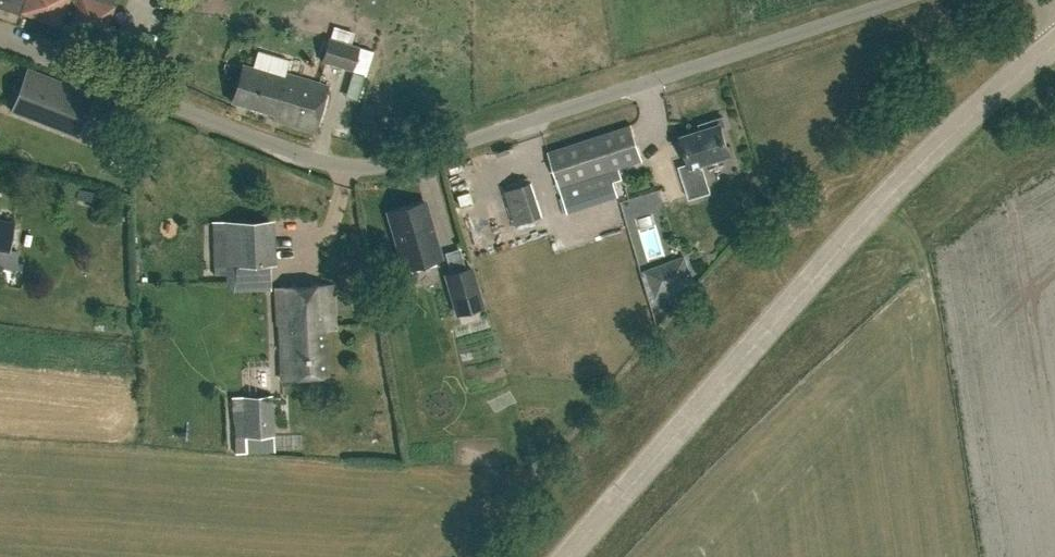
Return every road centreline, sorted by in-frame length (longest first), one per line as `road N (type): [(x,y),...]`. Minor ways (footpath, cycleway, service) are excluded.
road 1 (unclassified): [(902,0),(370,166),(318,161),(0,38)]
road 2 (unclassified): [(566,556),(964,121),(1054,44)]

